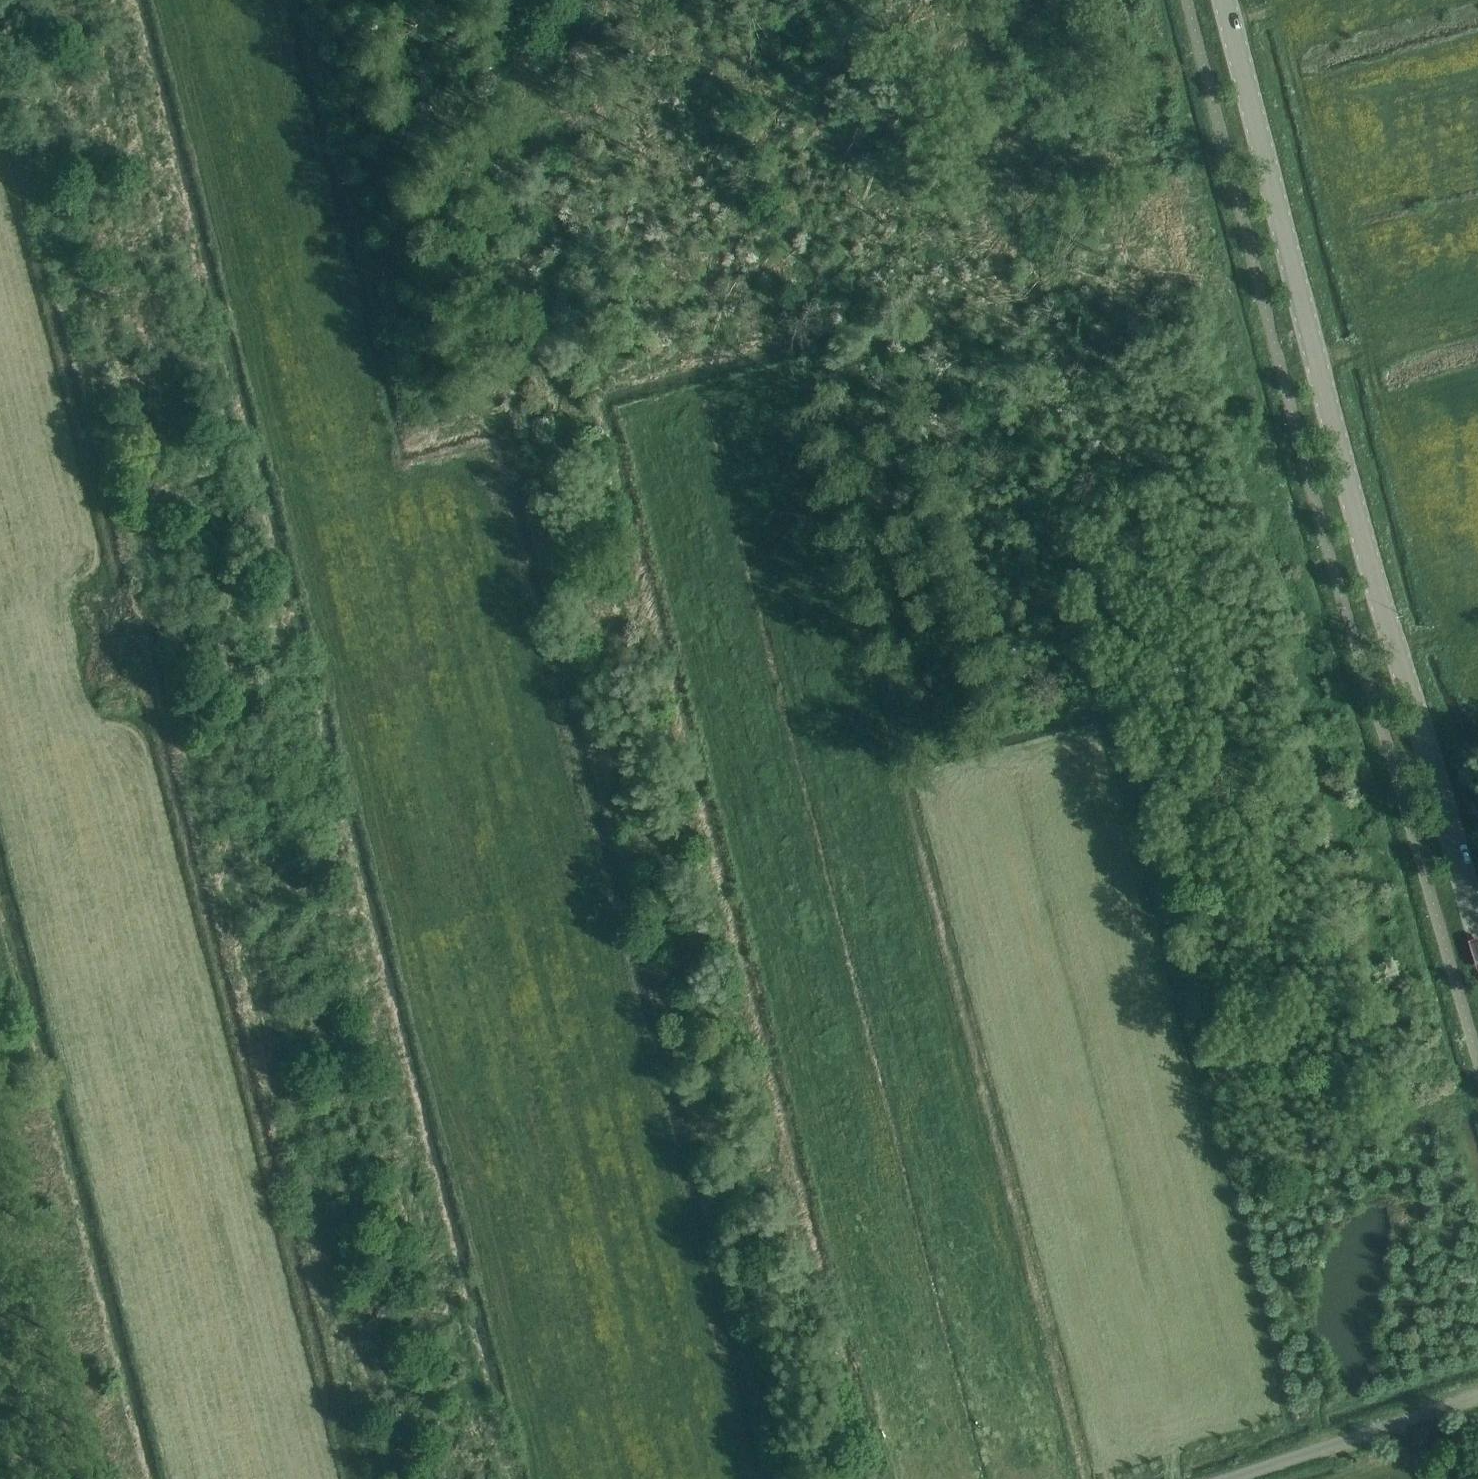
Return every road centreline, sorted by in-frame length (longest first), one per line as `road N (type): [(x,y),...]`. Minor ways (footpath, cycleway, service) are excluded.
road 1 (tertiary): [(1477,933),(1360,521),(1227,0)]
road 2 (unclassified): [(1225,1478),(1477,1395)]

